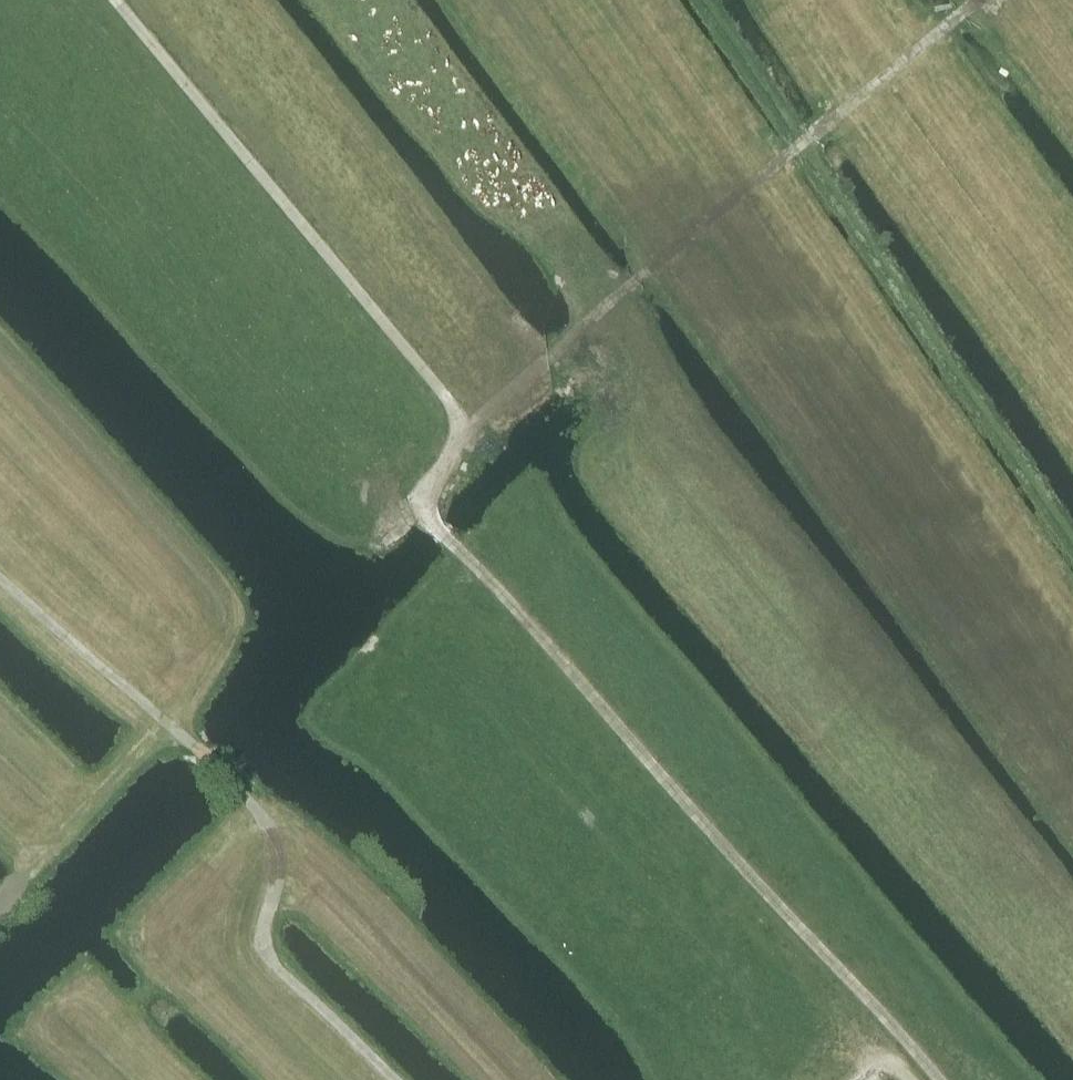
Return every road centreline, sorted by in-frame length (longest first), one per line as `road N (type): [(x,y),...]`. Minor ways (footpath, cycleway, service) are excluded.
road 1 (track): [(933,1079),(427,511),(438,476),(465,440),(462,419),(114,0)]
road 2 (track): [(0,574),(252,805),(278,858),(263,938),(269,959),(392,1079)]
road 3 (track): [(976,0),(656,264),(465,440)]

